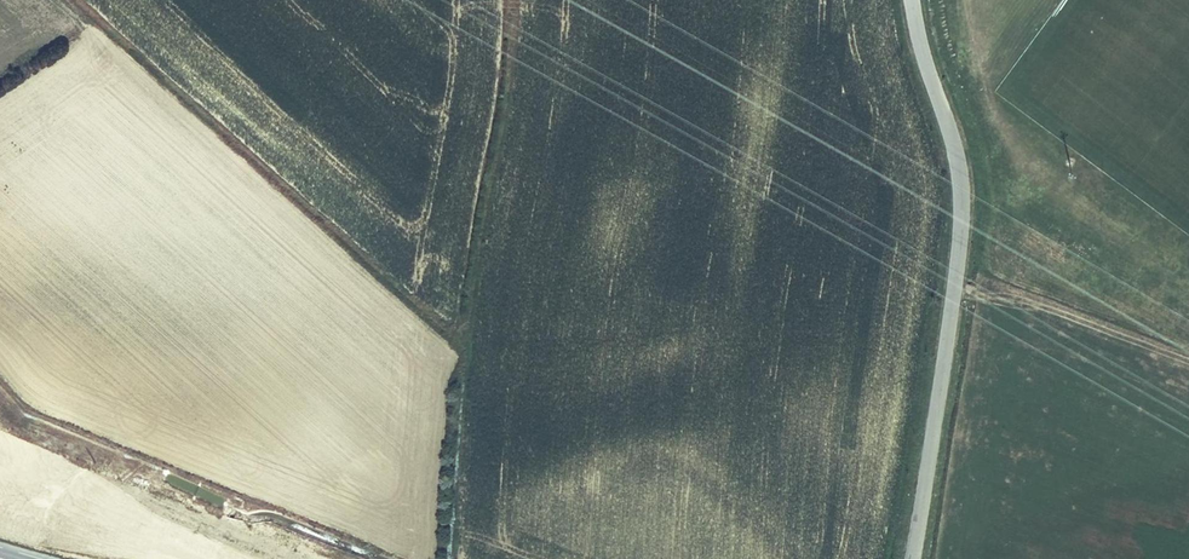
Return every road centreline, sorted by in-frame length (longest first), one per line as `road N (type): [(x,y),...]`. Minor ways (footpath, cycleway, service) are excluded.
road 1 (tertiary): [(912,0),(955,162),(959,210),(910,558)]
road 2 (motorway): [(223,558),(0,454)]
road 3 (motorway): [(0,501),(119,558)]

